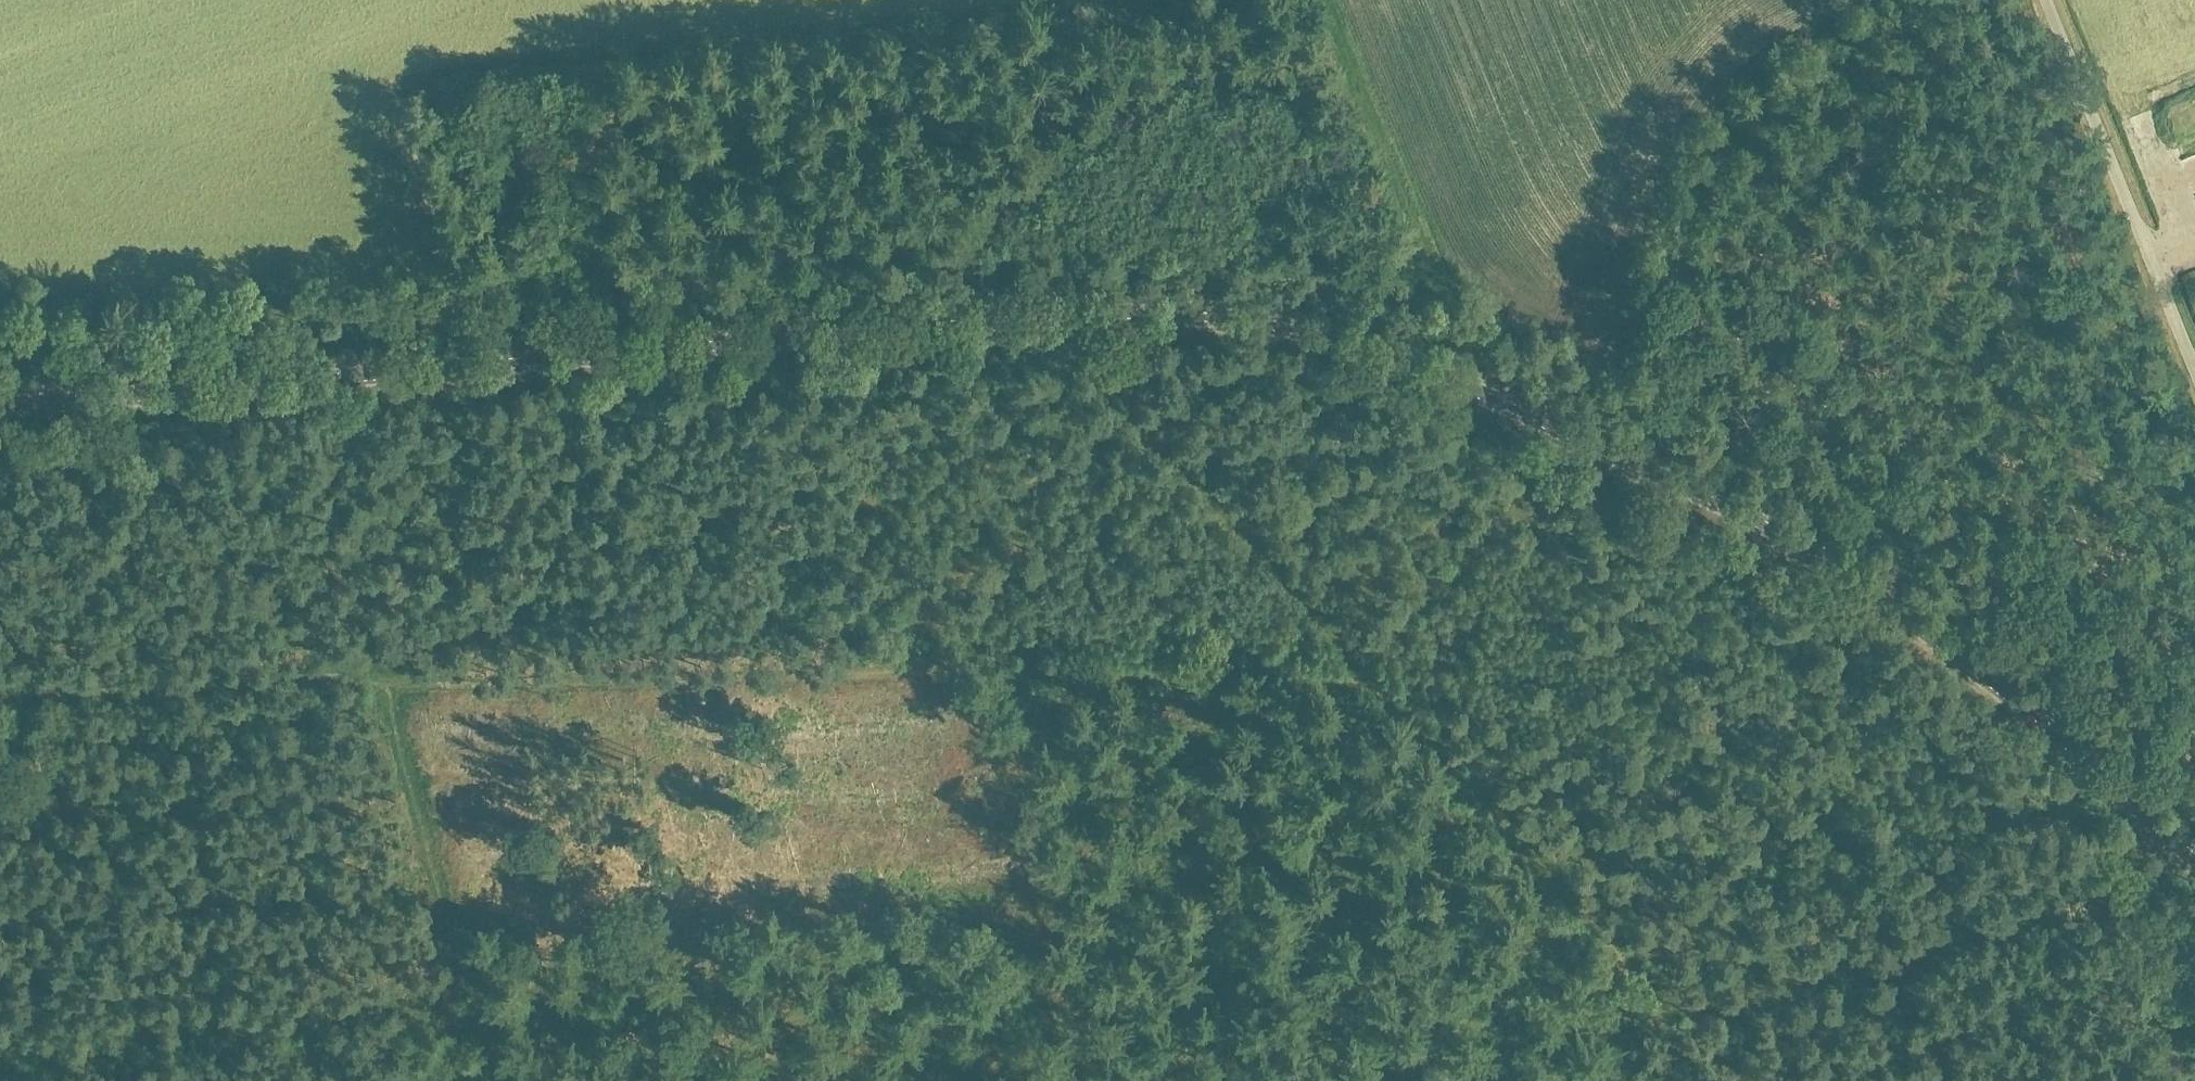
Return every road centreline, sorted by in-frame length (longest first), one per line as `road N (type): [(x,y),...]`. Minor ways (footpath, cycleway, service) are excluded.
road 1 (tertiary): [(2194,865),(2063,734),(1908,614),(1711,498),(1409,364),(1278,327),(1206,318),(1023,319),(303,391),(0,410)]
road 2 (track): [(946,1080),(2082,932),(2194,878)]
road 3 (unclassified): [(2194,386),(2036,0)]
road 4 (track): [(355,0),(452,271),(462,374)]

